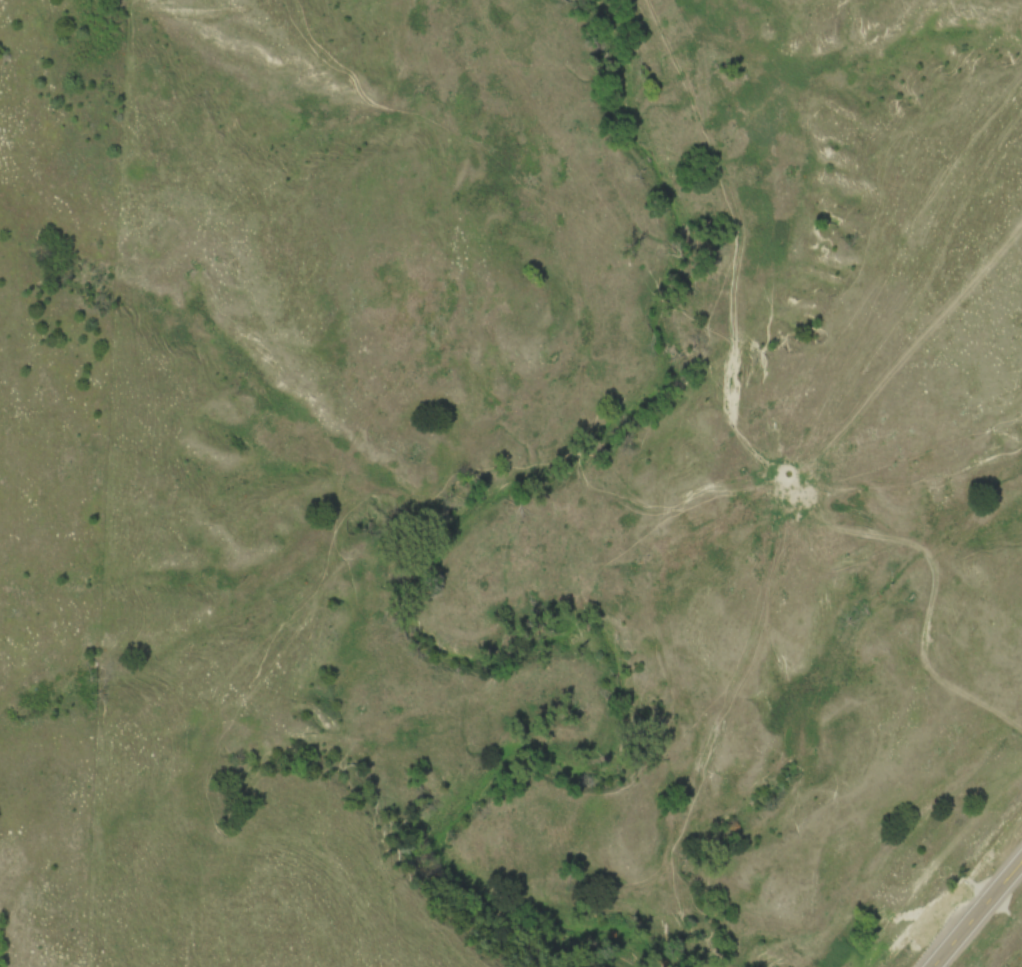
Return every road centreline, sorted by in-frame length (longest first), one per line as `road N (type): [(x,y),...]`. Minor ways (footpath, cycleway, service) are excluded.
road 1 (secondary): [(938,966),(1021,866)]

